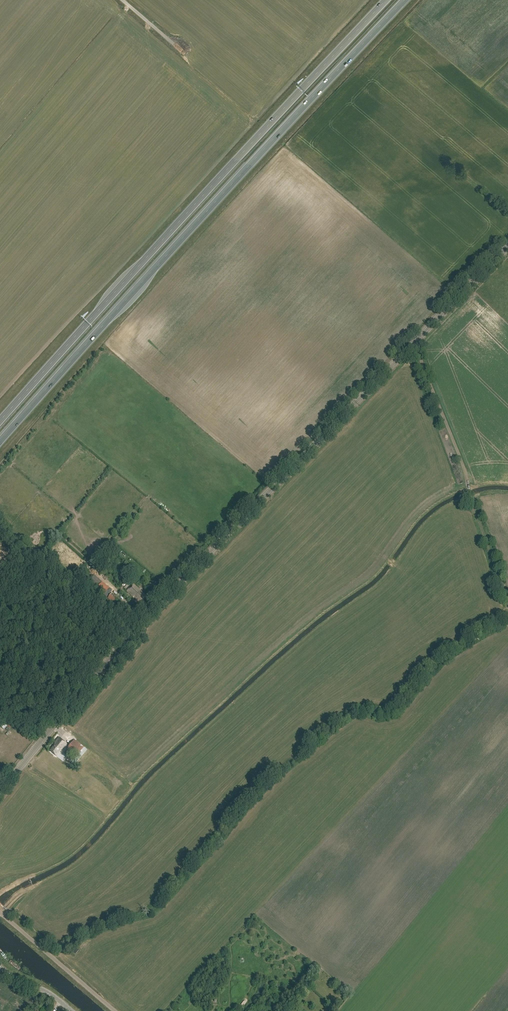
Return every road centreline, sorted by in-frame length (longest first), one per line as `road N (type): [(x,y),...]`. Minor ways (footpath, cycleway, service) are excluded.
road 1 (tertiary): [(0,792),(113,654),(507,246)]
road 2 (trunk): [(0,441),(405,0)]
road 3 (trunk): [(386,0),(0,421)]
road 4 (track): [(414,343),(470,496)]
road 5 (unclassified): [(115,1010),(0,912)]

